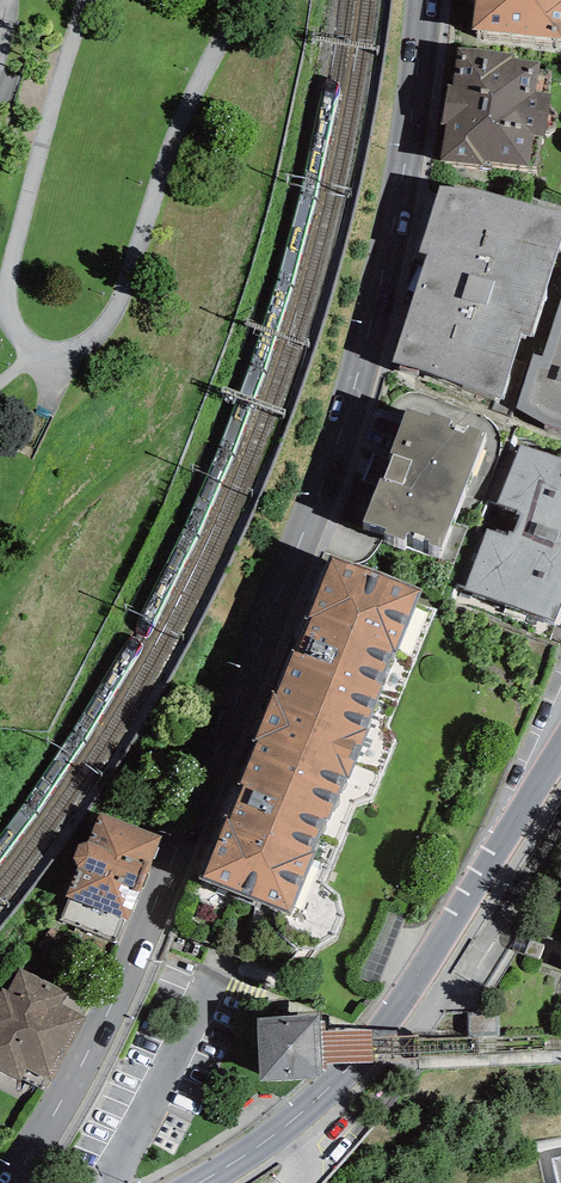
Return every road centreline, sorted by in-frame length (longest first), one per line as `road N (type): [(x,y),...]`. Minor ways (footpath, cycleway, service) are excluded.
road 1 (primary): [(425,0),(400,217),(354,398),(144,942),(71,1089),(12,1182)]
road 2 (residential): [(560,745),(371,1047),(291,1122),(196,1182)]

